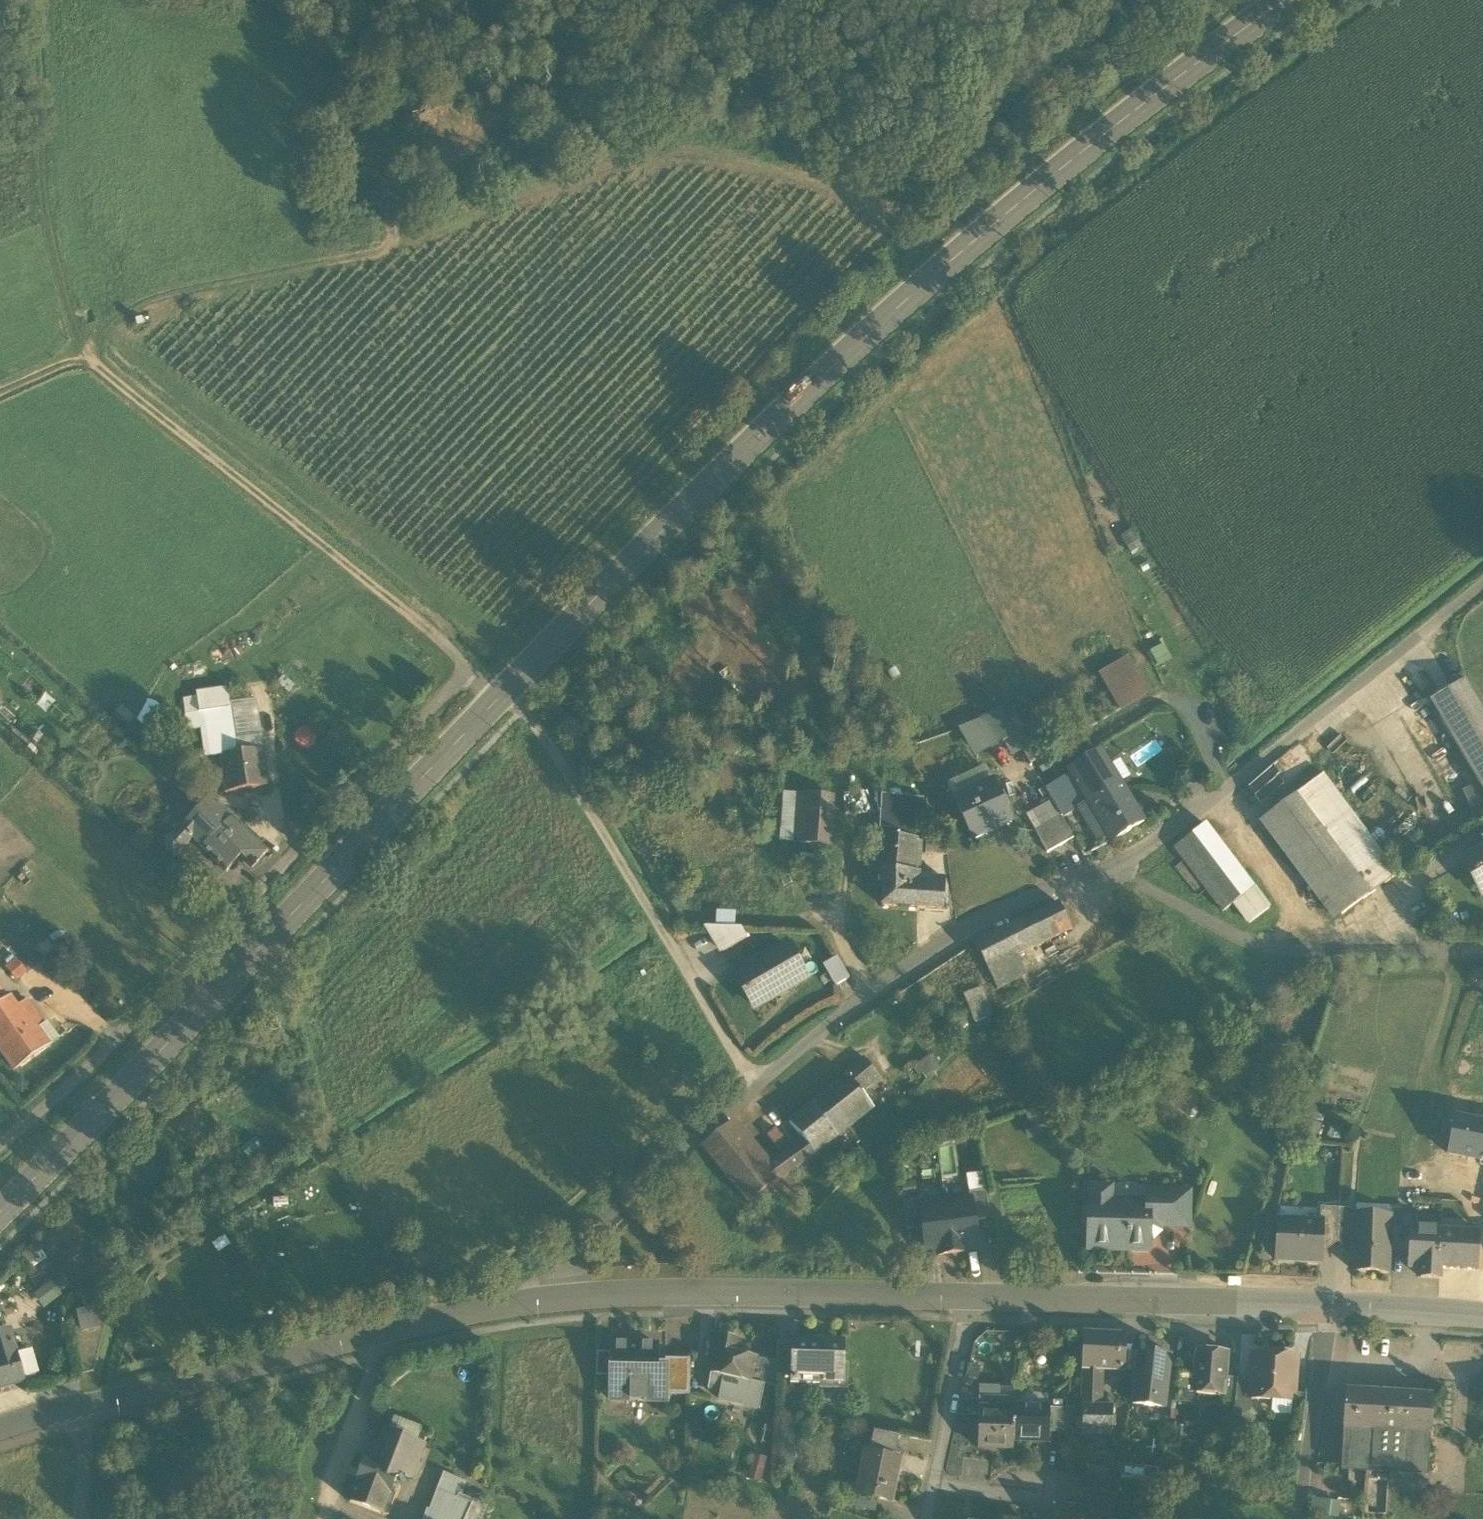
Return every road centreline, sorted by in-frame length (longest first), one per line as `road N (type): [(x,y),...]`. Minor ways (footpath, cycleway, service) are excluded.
road 1 (residential): [(530,1303),(574,1244),(758,1083),(979,919),(1111,871),(1266,947),(1482,950)]
road 2 (secondary): [(501,695),(761,435),(950,260),(1284,0)]
road 3 (secondary): [(0,1212),(501,695)]
road 4 (residential): [(501,695),(471,668),(66,1090),(0,1147)]
road 5 (track): [(471,668),(83,353)]
road 6 (track): [(1111,871),(1199,810),(1482,581)]
road 7 (track): [(758,1083),(545,735),(501,695)]
road 8 (tertiary): [(530,1303),(642,1292),(971,1297)]
road 9 (track): [(83,353),(41,187),(34,43),(41,0)]
road 10 (tertiary): [(971,1297),(1324,1304)]
road 11 (tertiary): [(73,1409),(381,1333)]
road 12 (track): [(83,353),(151,300),(310,267)]
road 13 (unclassified): [(1324,1304),(1297,1518)]
road 14 (residential): [(381,1333),(313,1518)]
road 15 (residential): [(971,1297),(931,1482)]
road 16 (tertiary): [(1324,1304),(1482,1316)]
road 17 (tertiary): [(381,1333),(530,1303)]
road 18 (residential): [(931,1482),(1052,1496)]

